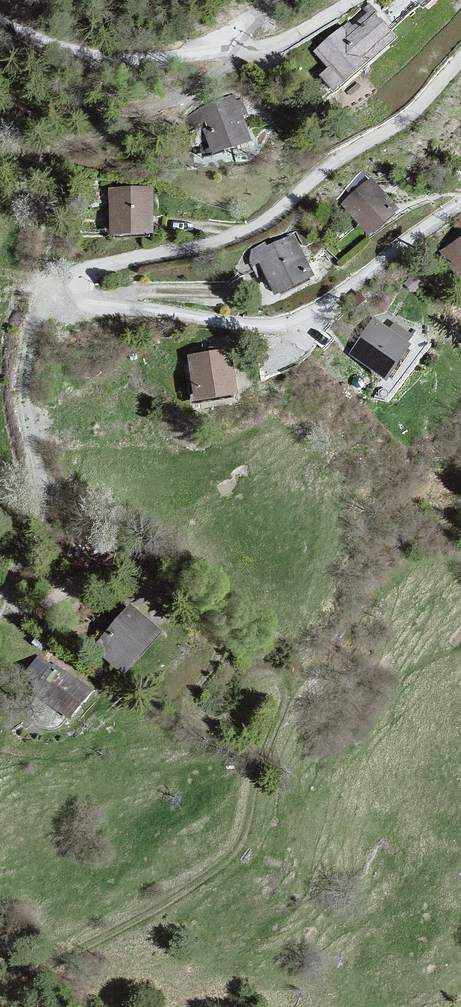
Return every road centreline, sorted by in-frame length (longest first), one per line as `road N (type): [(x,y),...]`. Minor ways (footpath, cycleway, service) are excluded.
road 1 (track): [(0,602),(43,496),(20,430),(21,349),(56,288)]
road 2 (track): [(0,980),(228,861)]

